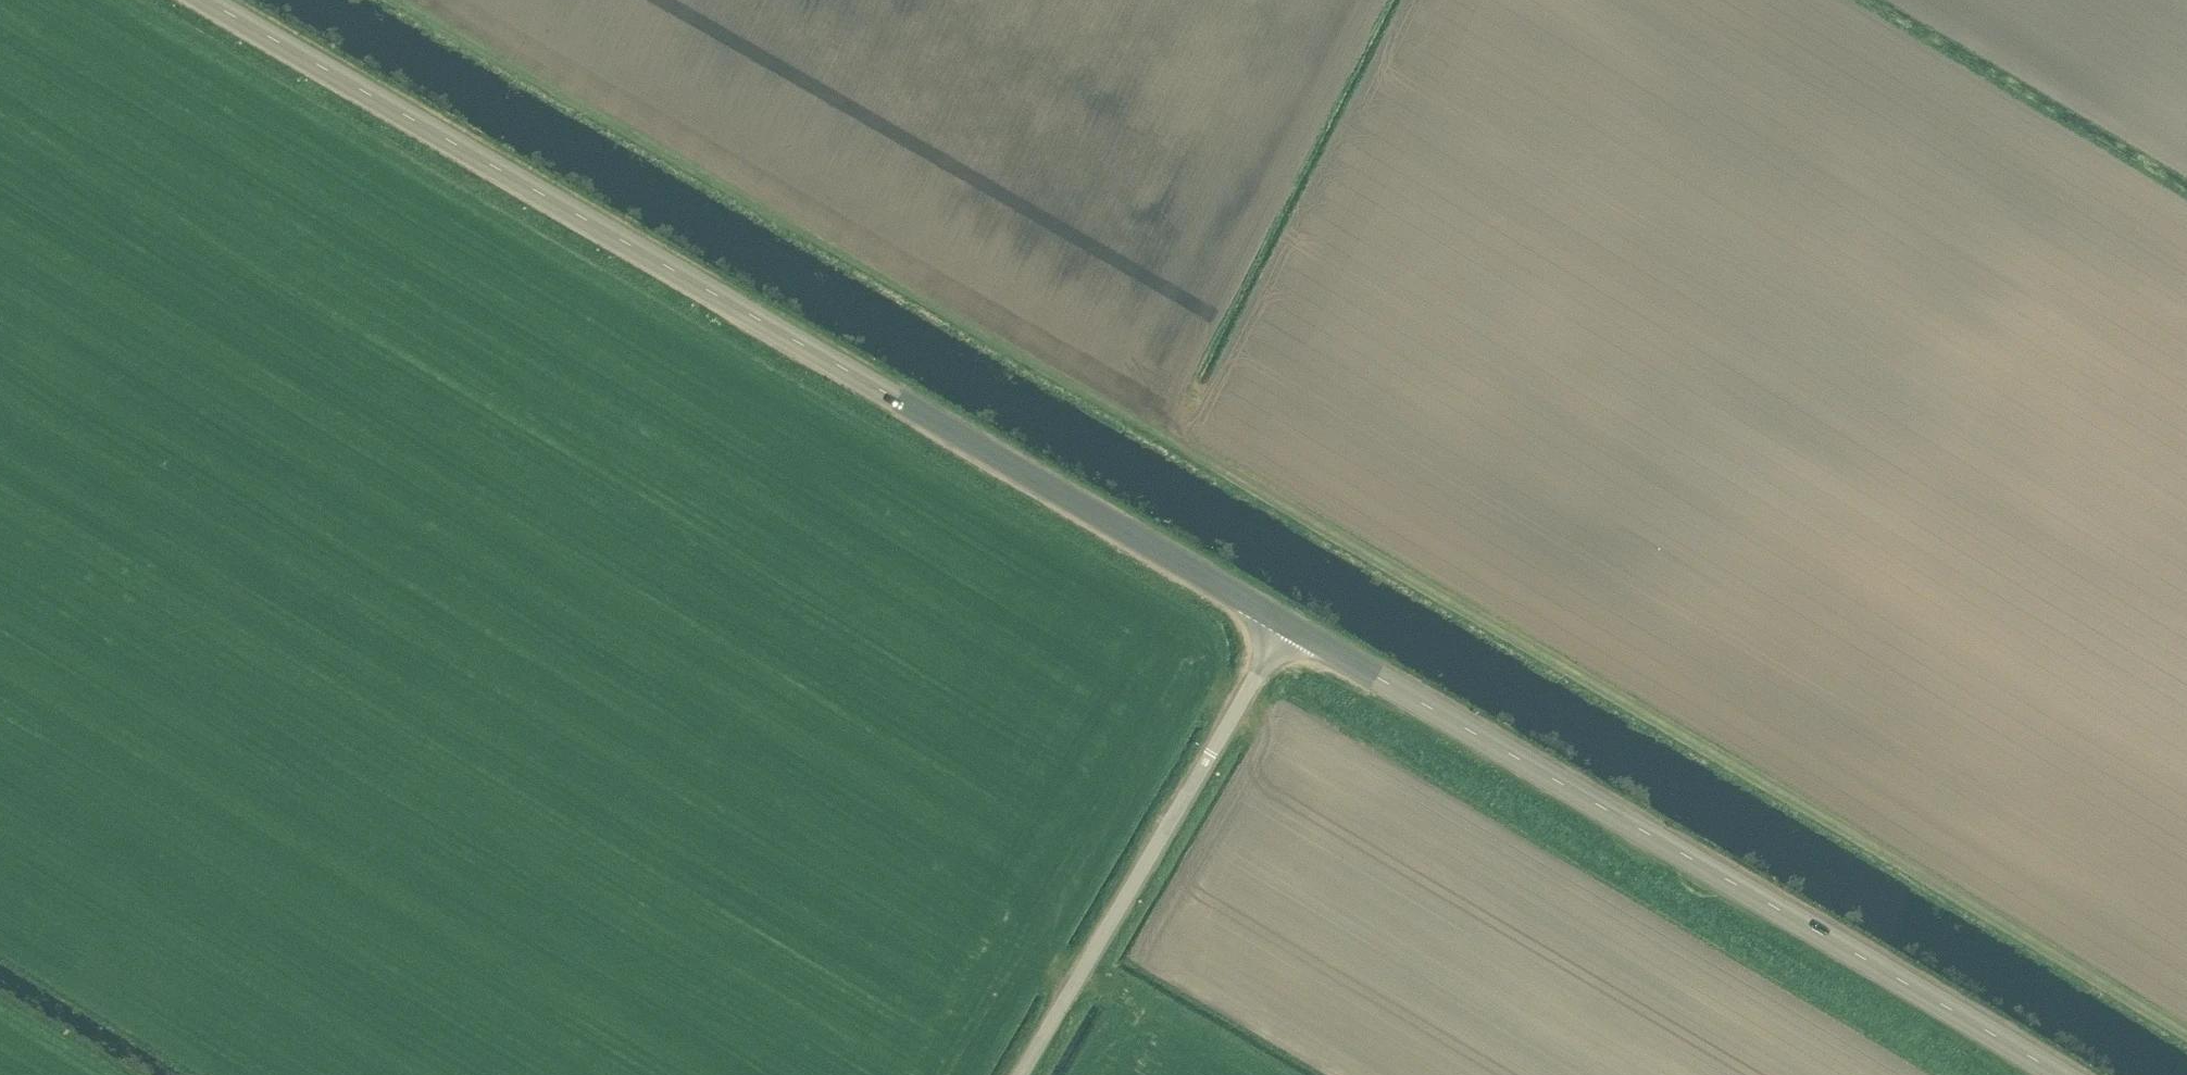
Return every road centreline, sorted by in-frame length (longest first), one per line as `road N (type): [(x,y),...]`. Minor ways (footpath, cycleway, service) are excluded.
road 1 (secondary): [(1287,627),(204,0)]
road 2 (secondary): [(2056,1074),(1287,627)]
road 3 (unclassified): [(1022,1074),(1287,627)]

